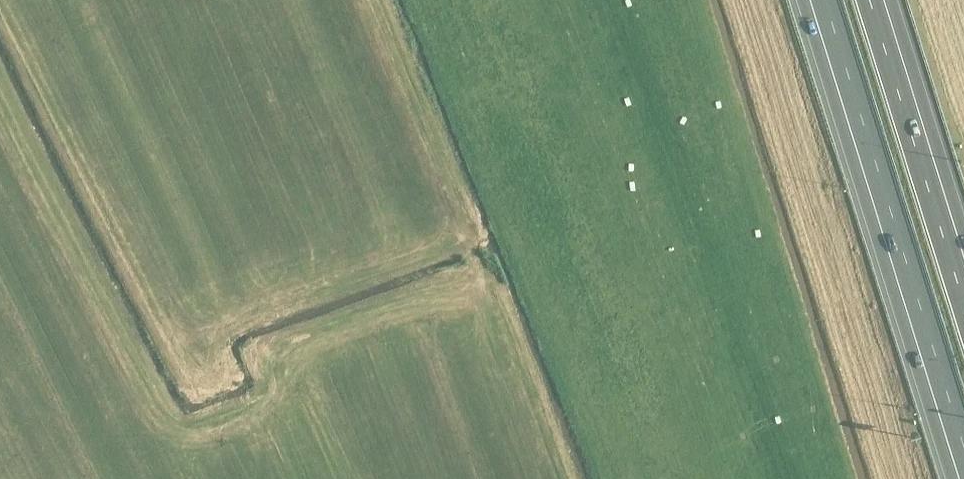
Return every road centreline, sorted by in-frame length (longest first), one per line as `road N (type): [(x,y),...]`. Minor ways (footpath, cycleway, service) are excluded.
road 1 (motorway): [(817,0),(963,472)]
road 2 (motorway): [(963,281),(877,0)]

